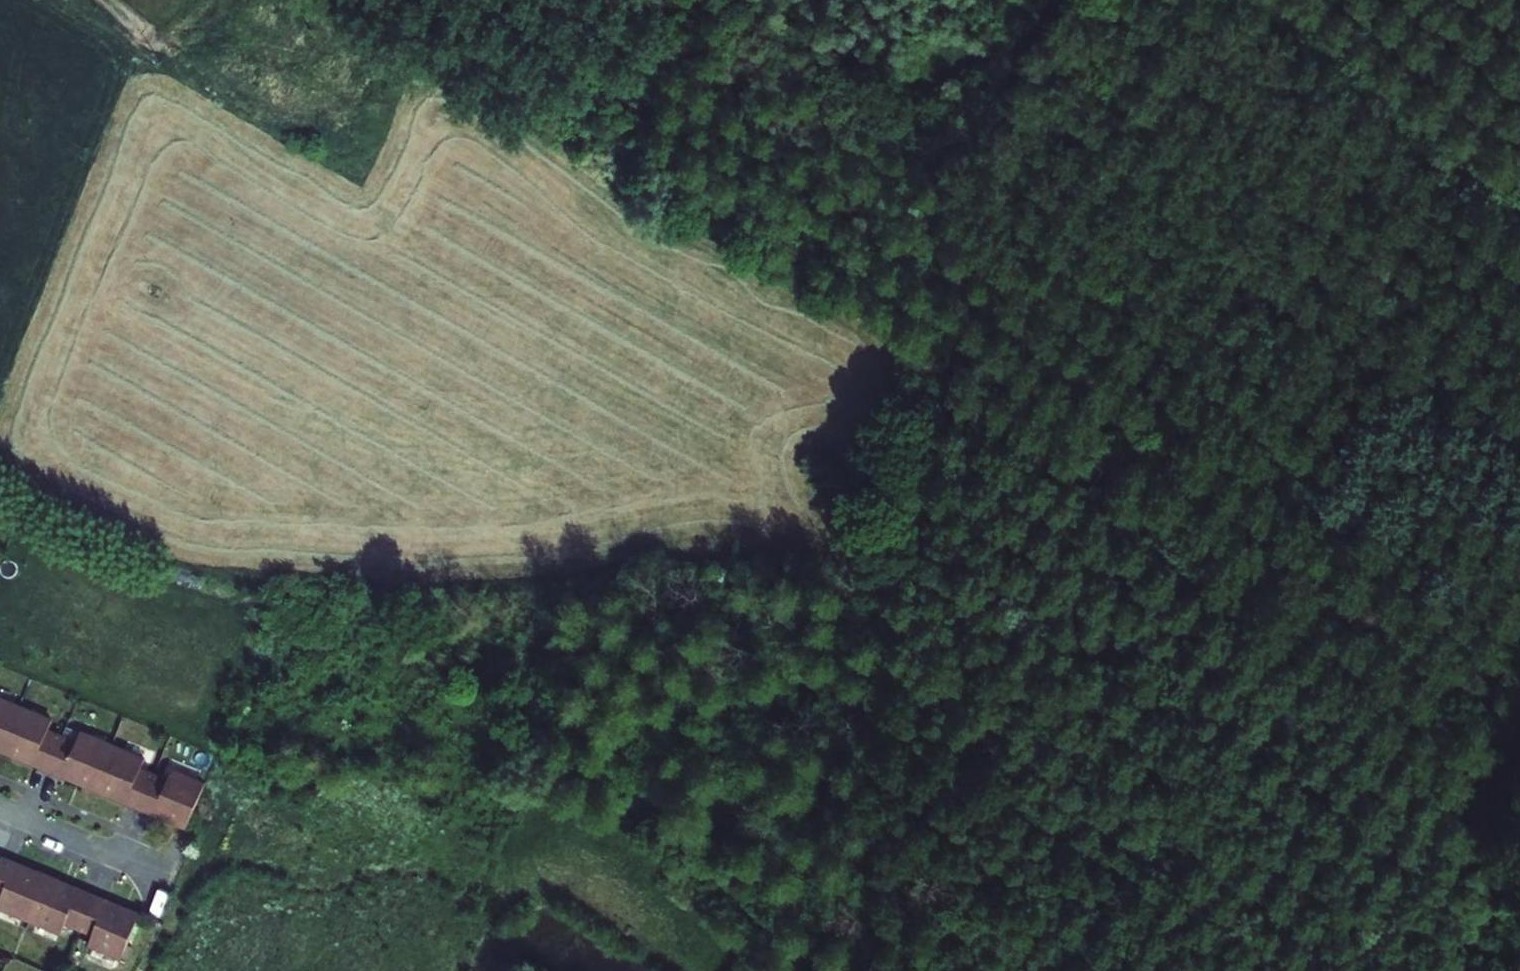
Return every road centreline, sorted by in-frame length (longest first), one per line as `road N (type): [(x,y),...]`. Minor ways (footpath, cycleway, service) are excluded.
road 1 (residential): [(0,808),(160,873)]

